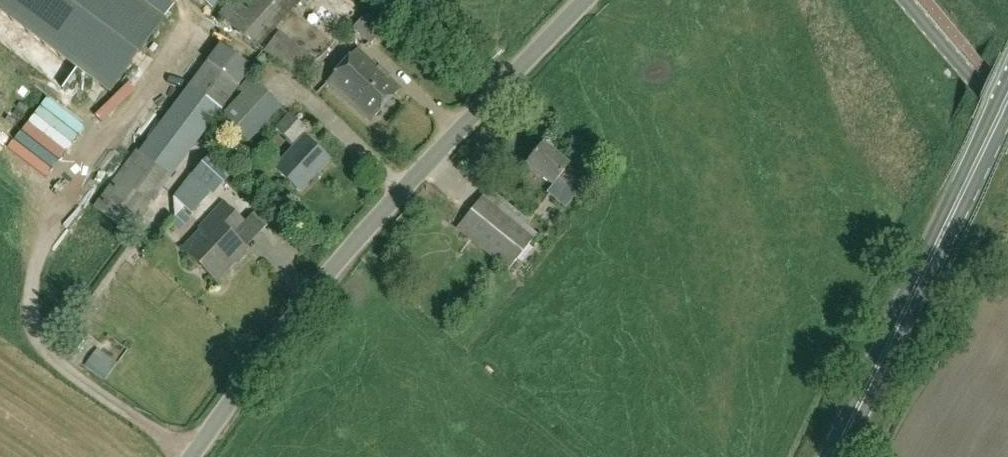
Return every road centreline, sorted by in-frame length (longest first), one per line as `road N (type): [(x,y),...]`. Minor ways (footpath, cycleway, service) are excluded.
road 1 (unclassified): [(193,456),(340,257),(585,0)]
road 2 (primary): [(834,456),(1007,99)]
road 3 (unclassified): [(907,0),(1007,118)]

